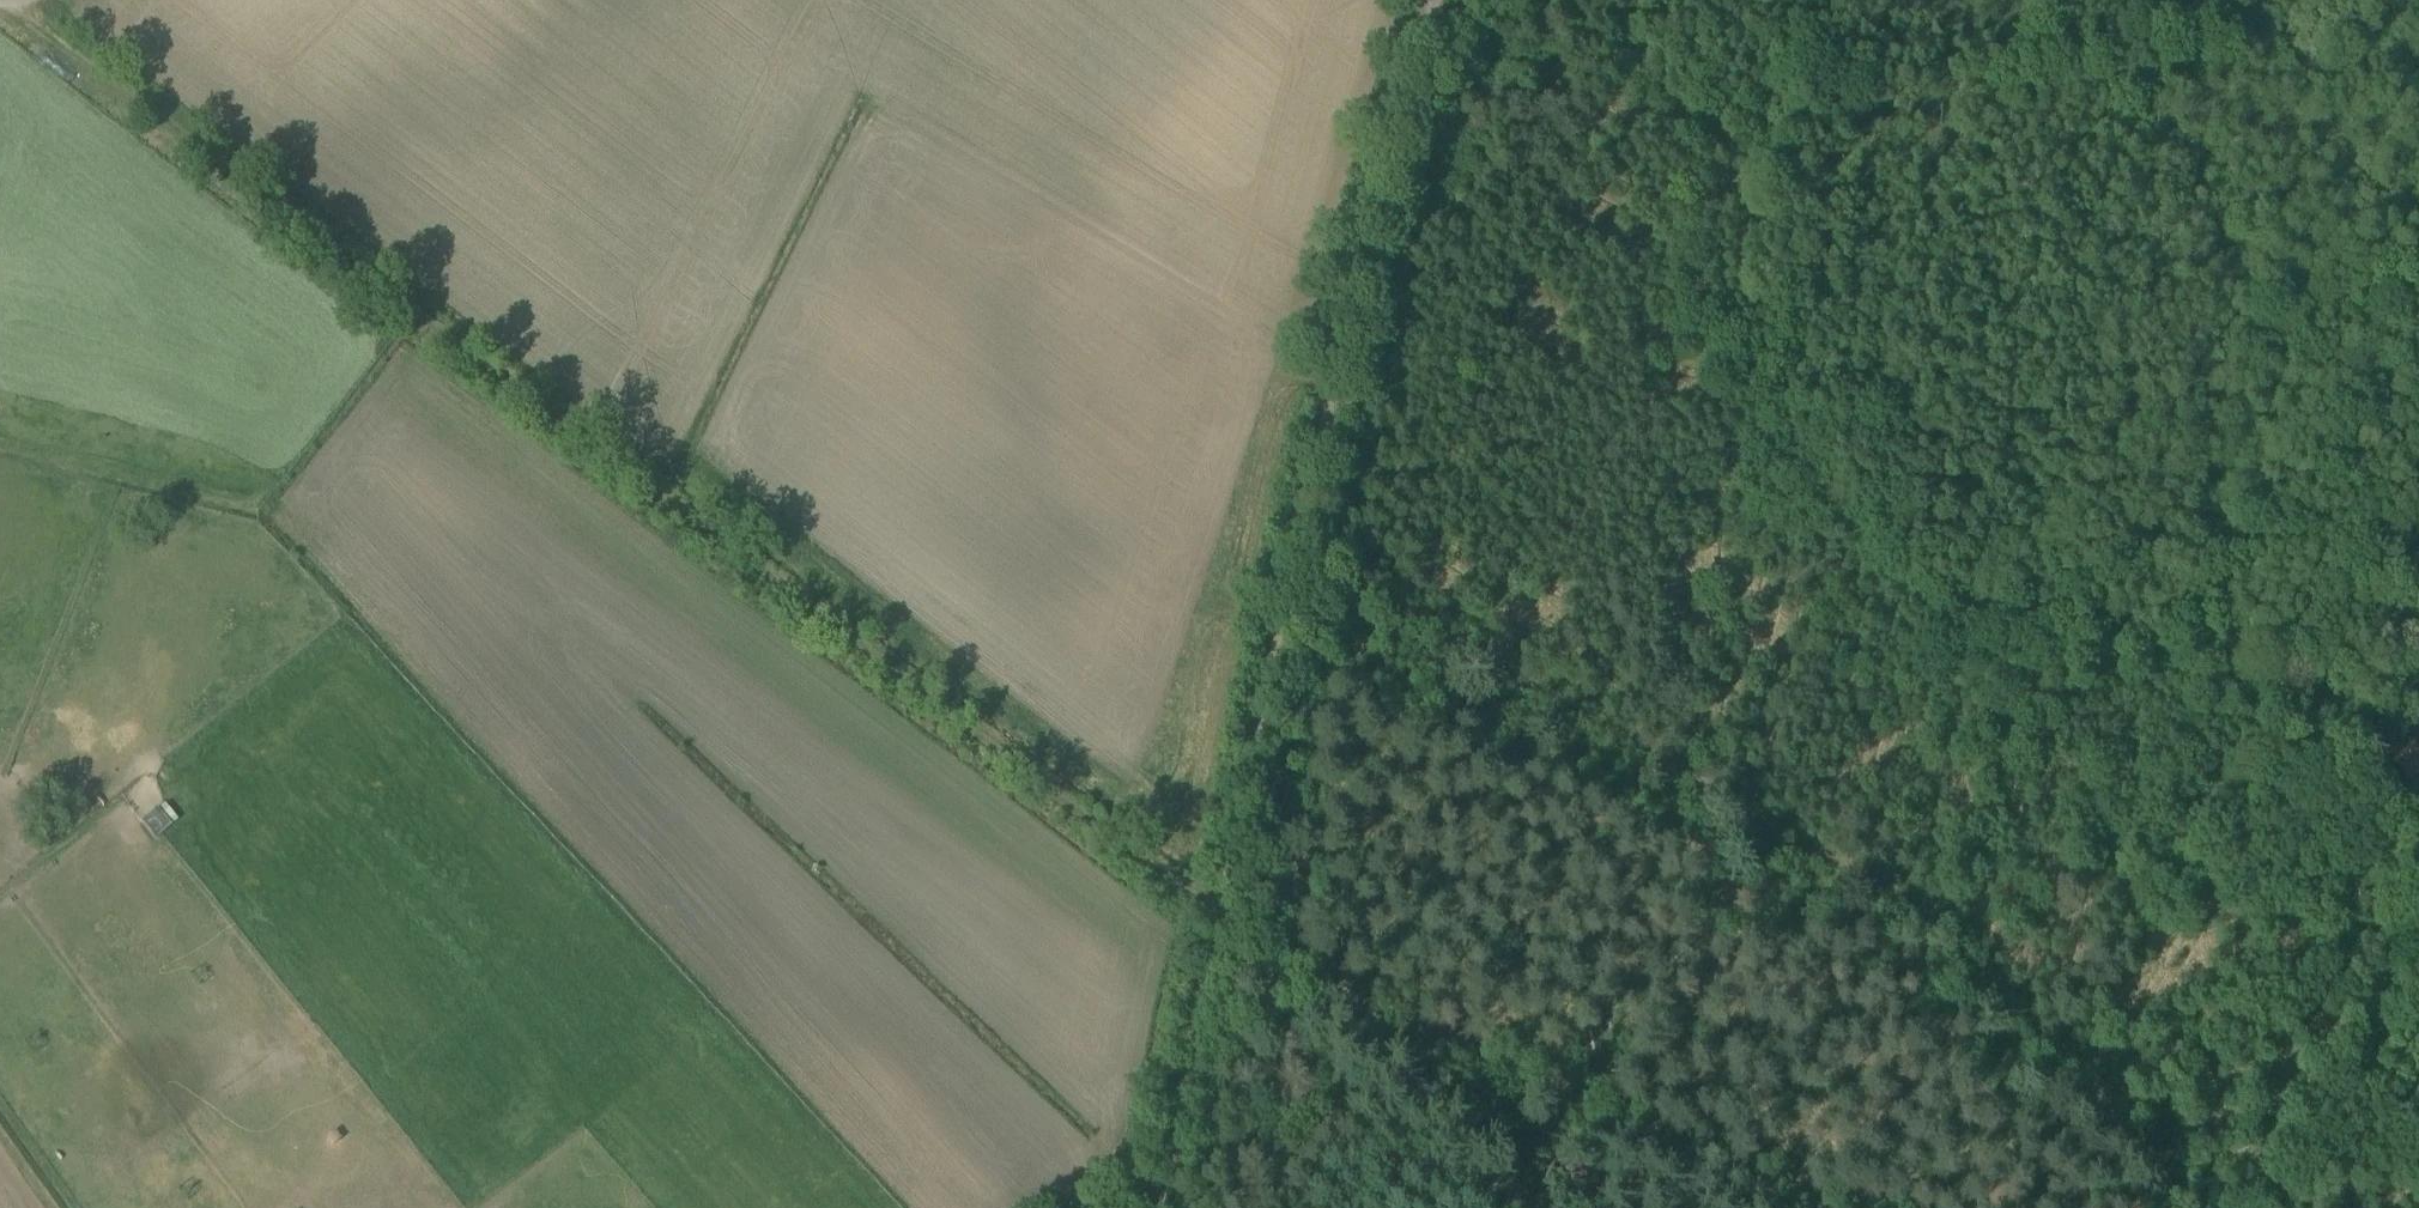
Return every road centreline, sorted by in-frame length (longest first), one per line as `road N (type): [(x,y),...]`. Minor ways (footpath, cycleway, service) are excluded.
road 1 (track): [(1218,940),(1825,1207)]
road 2 (track): [(1441,0),(1295,561)]
road 3 (track): [(1295,561),(1222,917)]
road 4 (track): [(2150,1157),(2377,1060),(2418,1058)]
road 5 (track): [(1218,940),(1164,1172)]

